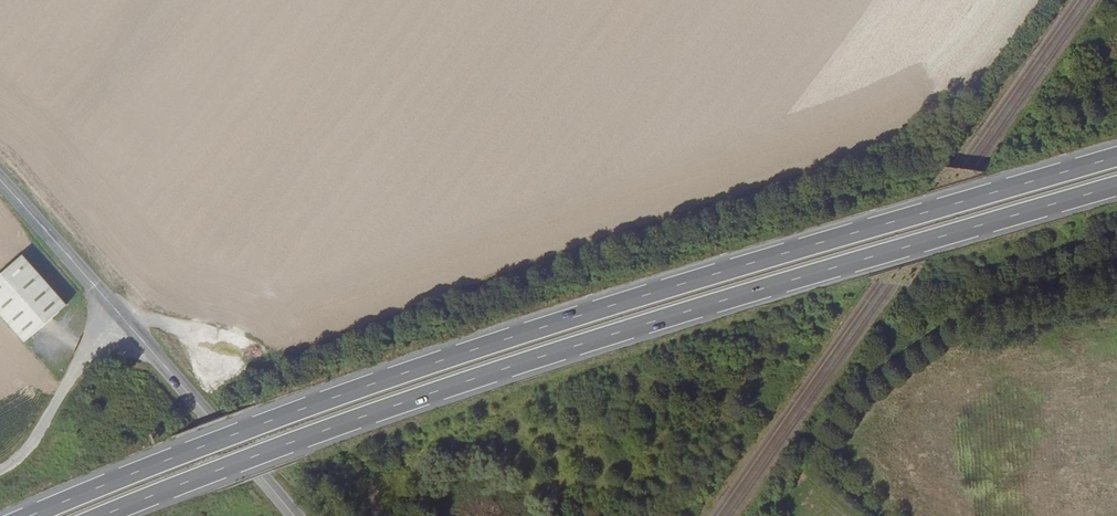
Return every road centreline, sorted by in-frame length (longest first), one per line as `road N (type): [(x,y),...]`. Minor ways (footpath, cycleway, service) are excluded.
road 1 (trunk): [(1116,156),(575,318),(274,419),(31,515)]
road 2 (trunk): [(101,515),(289,443),(624,331),(1116,186)]
road 3 (tertiary): [(295,515),(0,180)]

